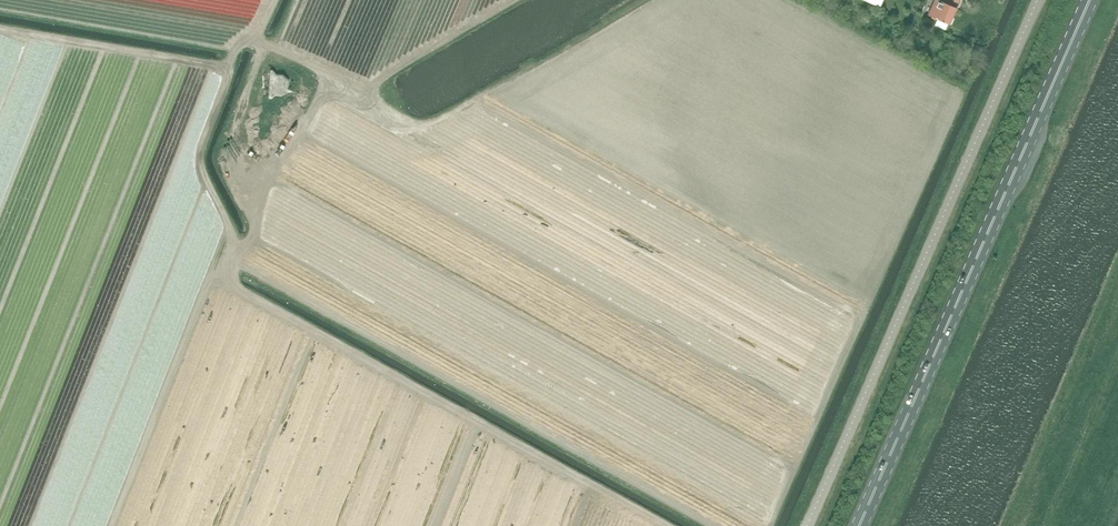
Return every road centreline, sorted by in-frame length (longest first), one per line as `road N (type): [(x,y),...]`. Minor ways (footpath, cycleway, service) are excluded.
road 1 (track): [(664,525),(234,283),(268,175),(310,114),(326,70),(255,41),(276,0)]
road 2 (primary): [(859,525),(1090,0)]
road 3 (unclassified): [(807,525),(1038,0)]
road 4 (track): [(326,70),(369,87),(407,119),(426,122),(645,0)]
road 5 (track): [(255,41),(219,63),(0,26)]

